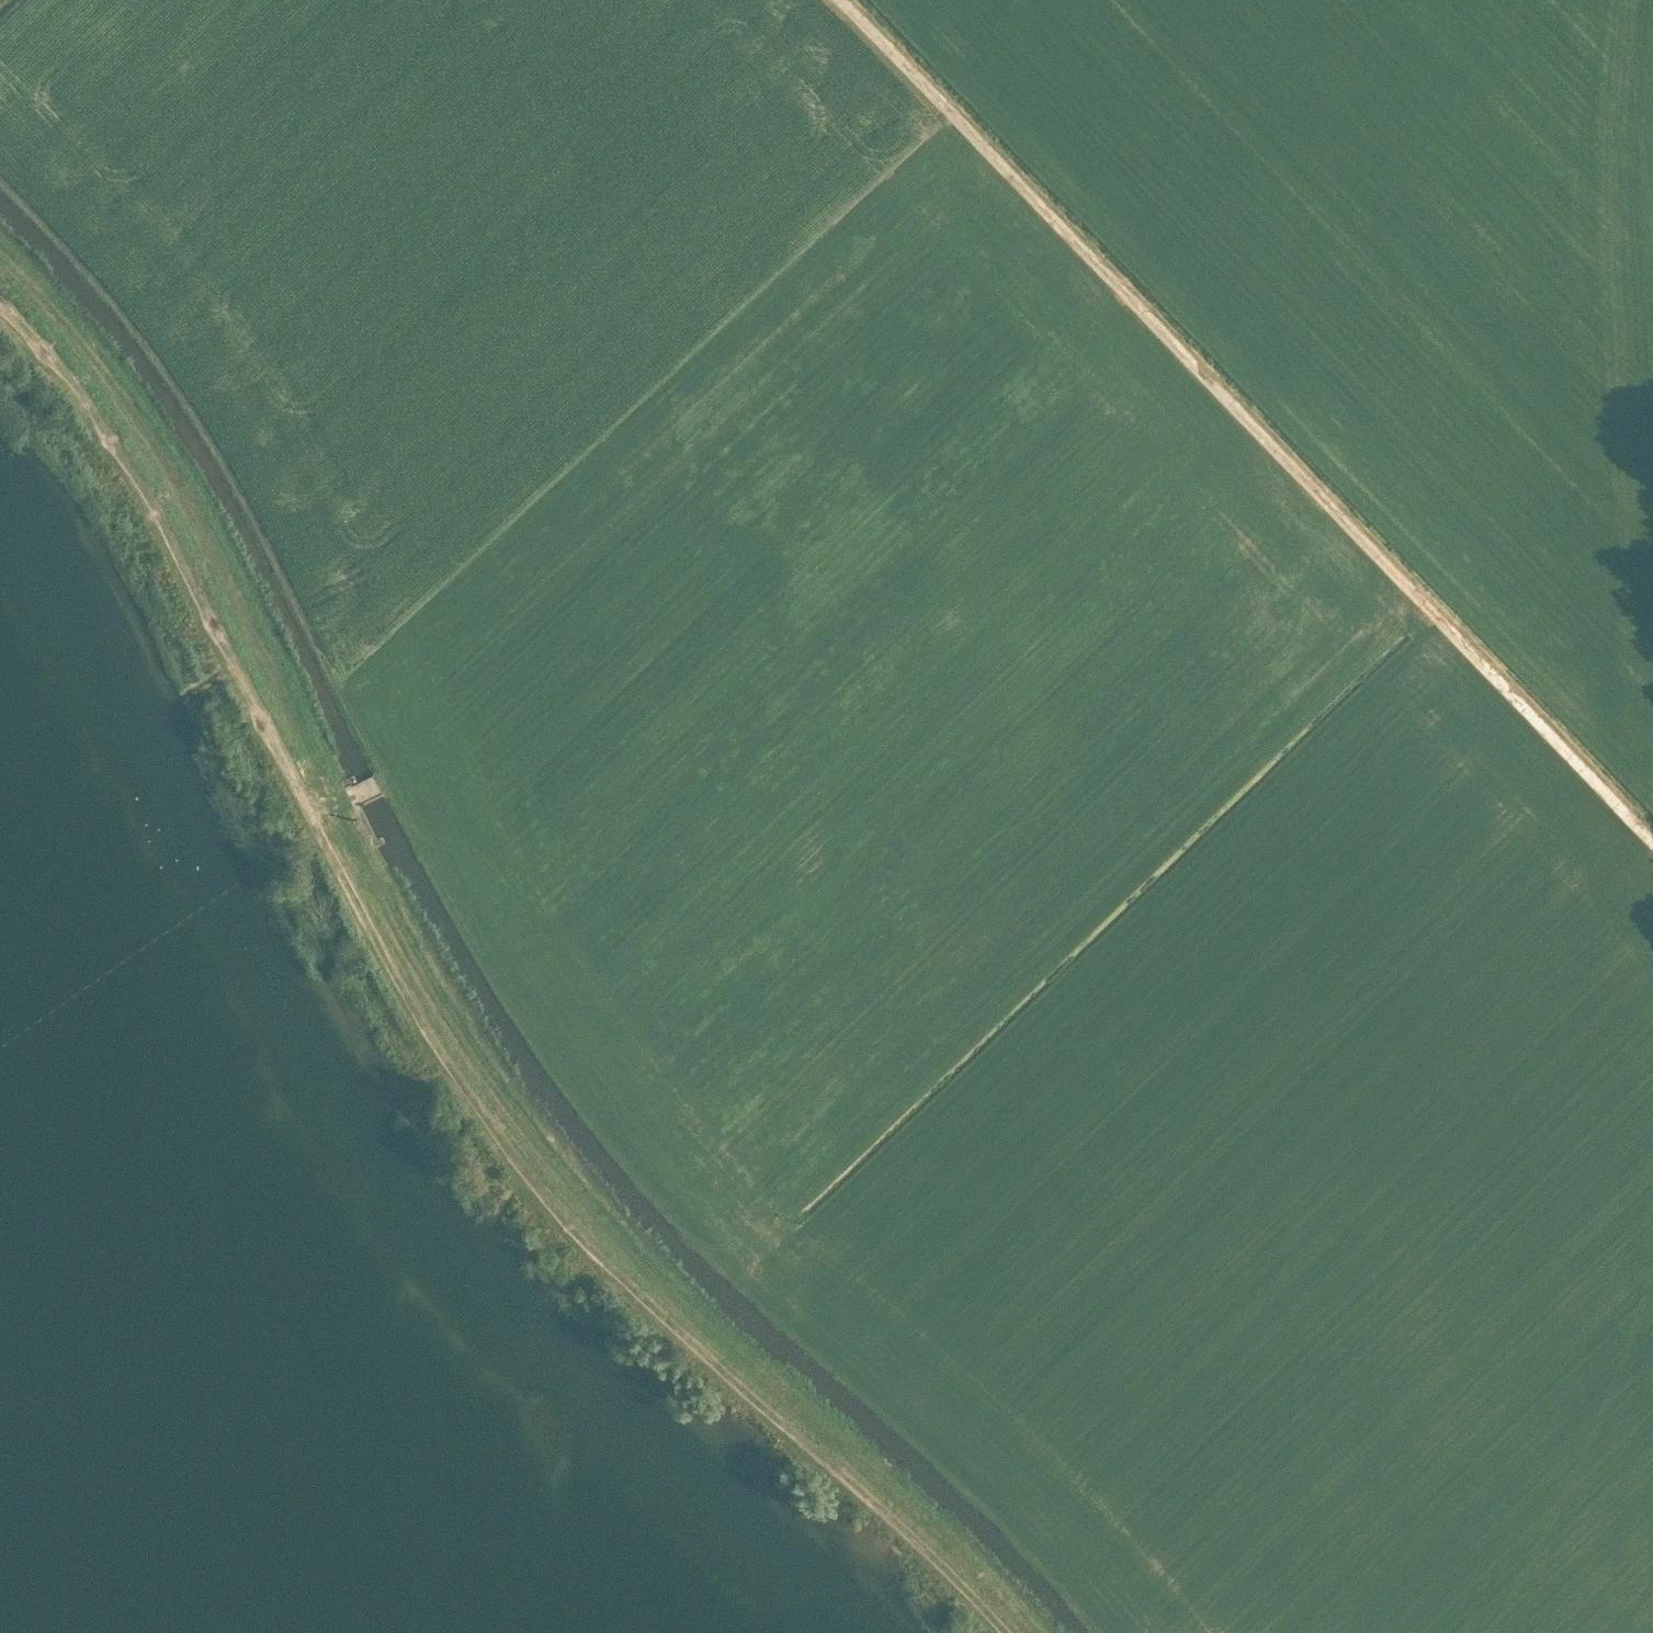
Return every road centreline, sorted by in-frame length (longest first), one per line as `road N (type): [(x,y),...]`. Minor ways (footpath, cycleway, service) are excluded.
road 1 (track): [(1003,1632),(905,1535),(603,1269),(455,1076),(345,890),(141,489),(0,324)]
road 2 (track): [(1652,840),(842,0)]

